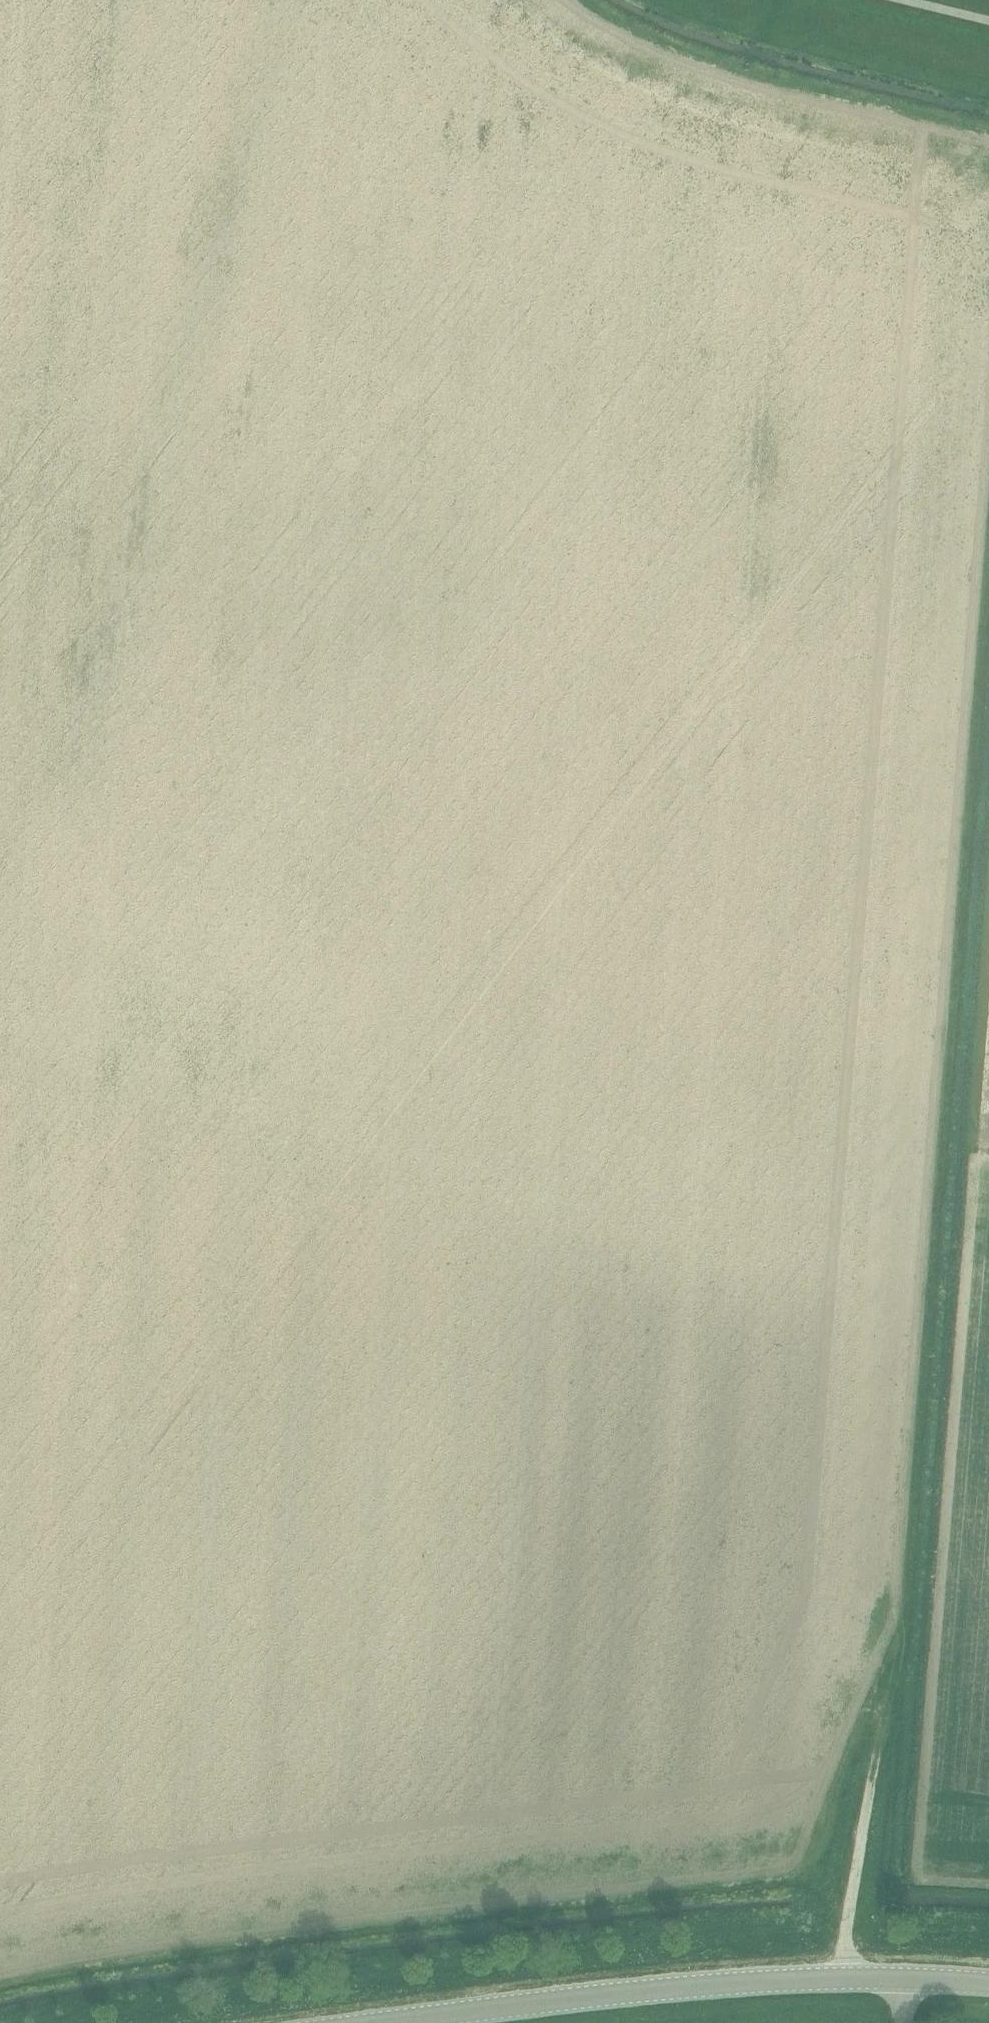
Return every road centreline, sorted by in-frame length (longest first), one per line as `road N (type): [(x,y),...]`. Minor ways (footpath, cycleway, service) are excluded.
road 1 (tertiary): [(988,1983),(768,1982),(382,2022)]

